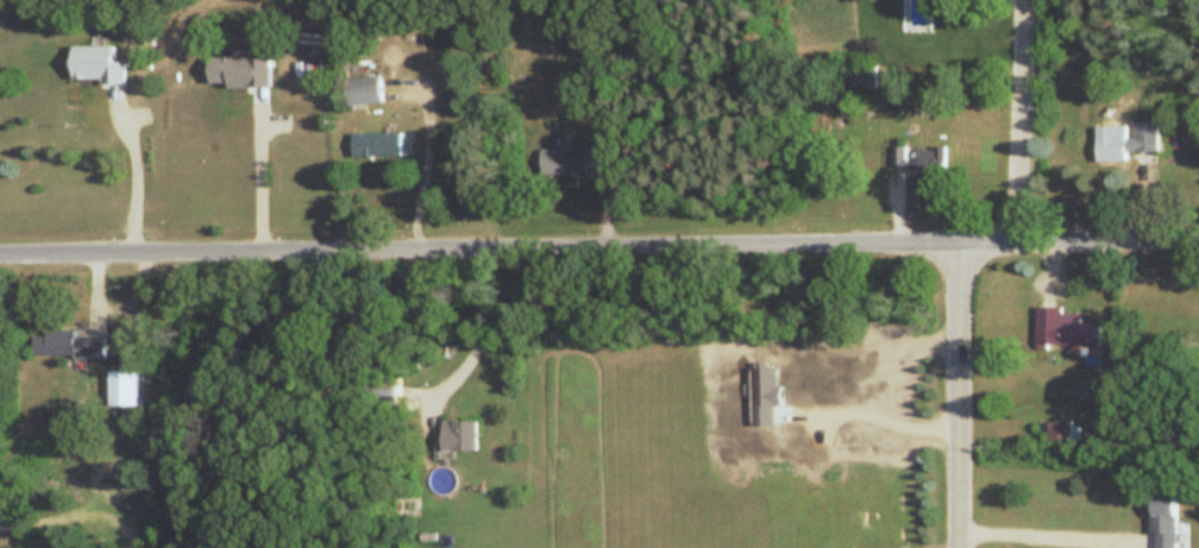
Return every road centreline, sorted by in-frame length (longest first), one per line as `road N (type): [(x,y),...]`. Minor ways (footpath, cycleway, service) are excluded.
road 1 (residential): [(1198,237),(0,255)]
road 2 (residential): [(959,547),(958,241)]
road 3 (residential): [(1022,240),(1024,0)]

